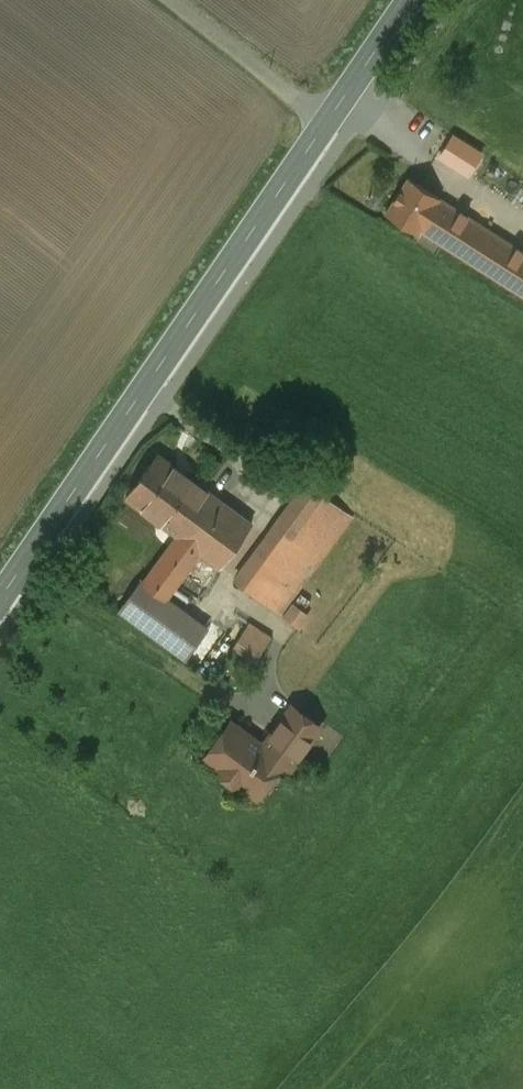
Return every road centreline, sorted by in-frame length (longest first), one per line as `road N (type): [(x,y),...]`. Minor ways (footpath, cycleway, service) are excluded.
road 1 (secondary): [(411,0),(0,600)]

